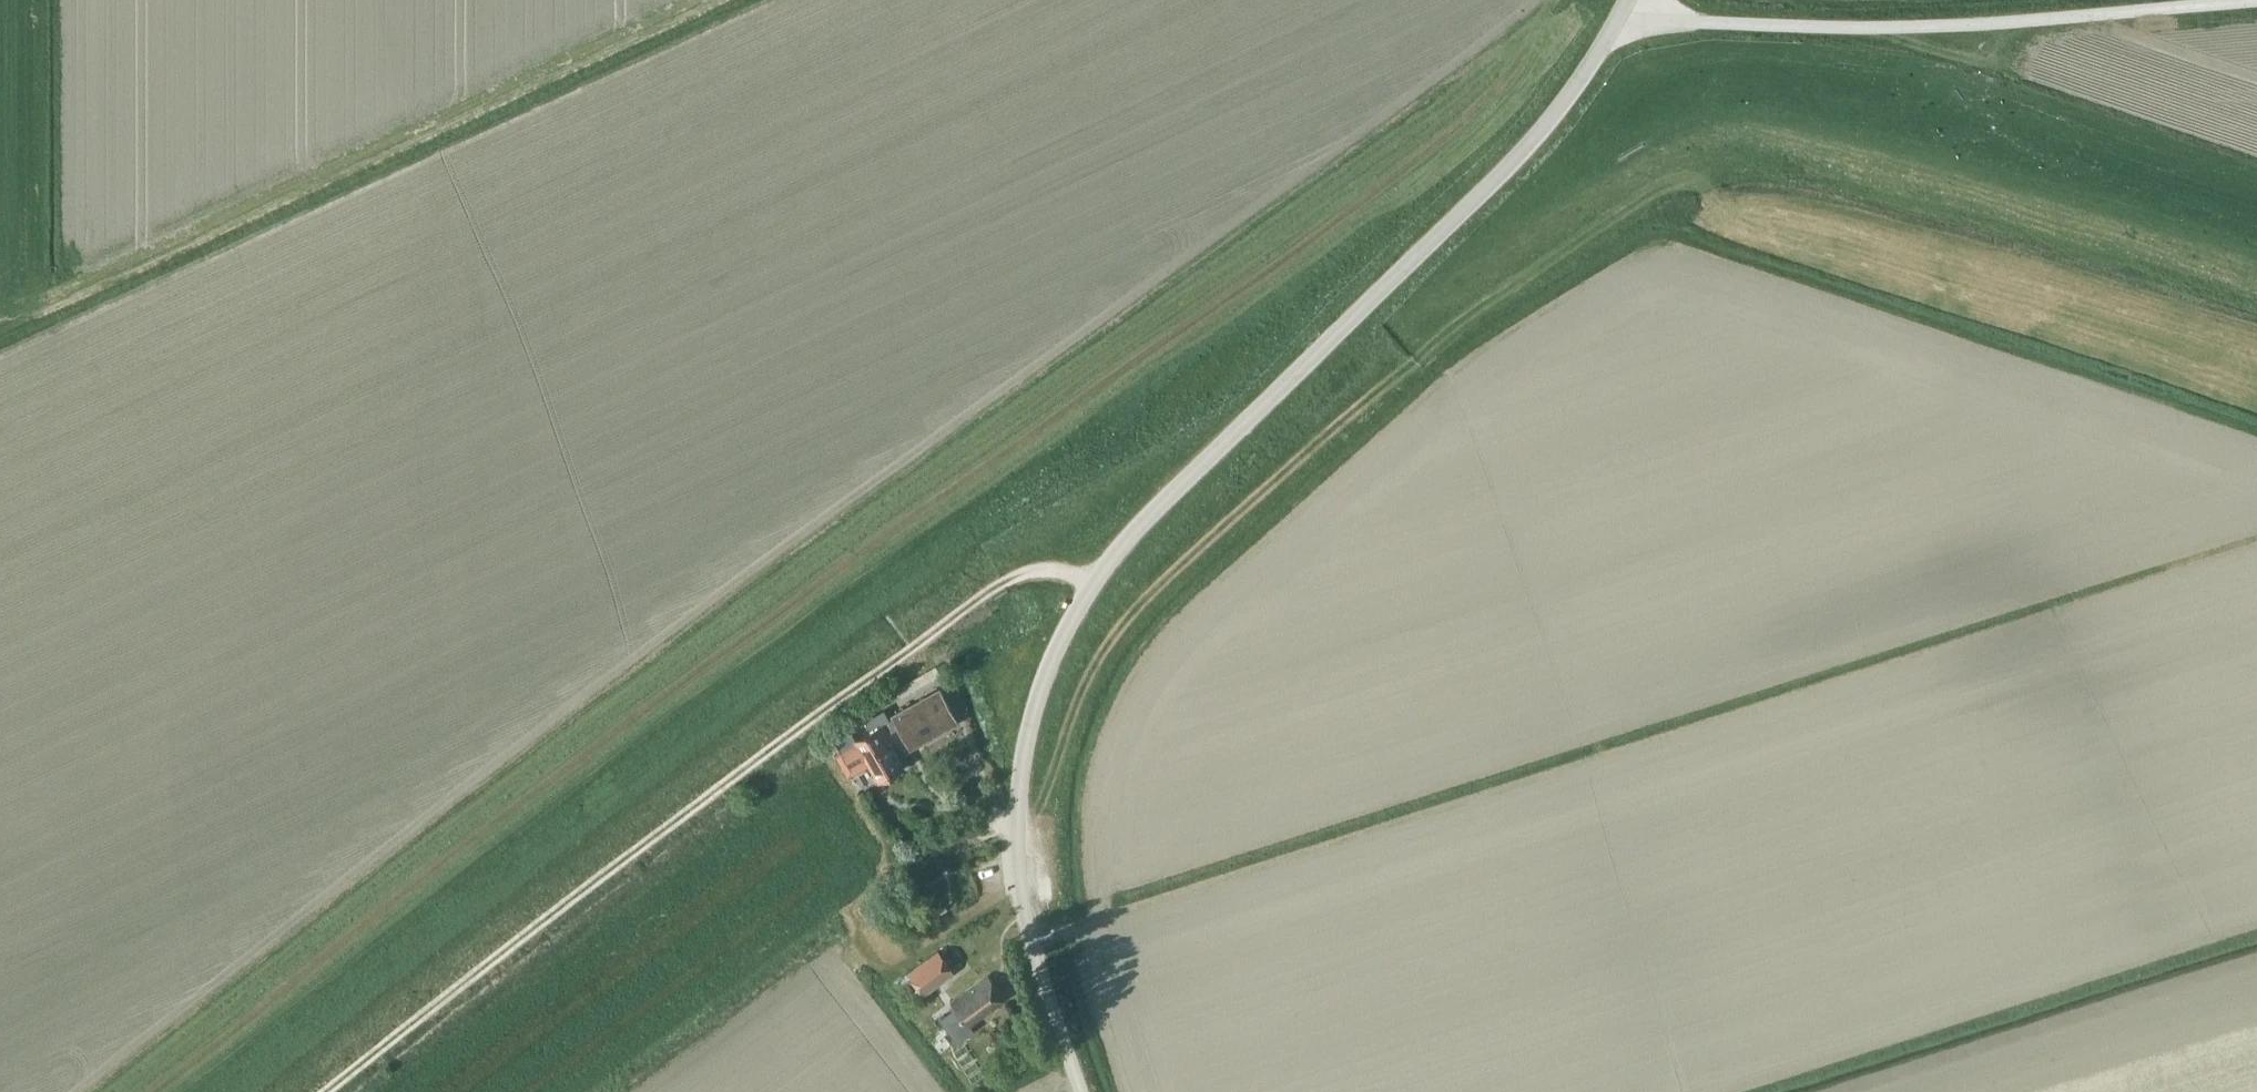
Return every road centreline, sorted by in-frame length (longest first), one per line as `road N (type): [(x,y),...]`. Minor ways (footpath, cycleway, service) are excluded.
road 1 (unclassified): [(1082,1091),(1027,925),(1017,847),(1033,712),(1068,625),(1140,523),(1540,132),(1627,0)]
road 2 (track): [(1625,4),(1698,21),(1855,27),(2246,0)]

